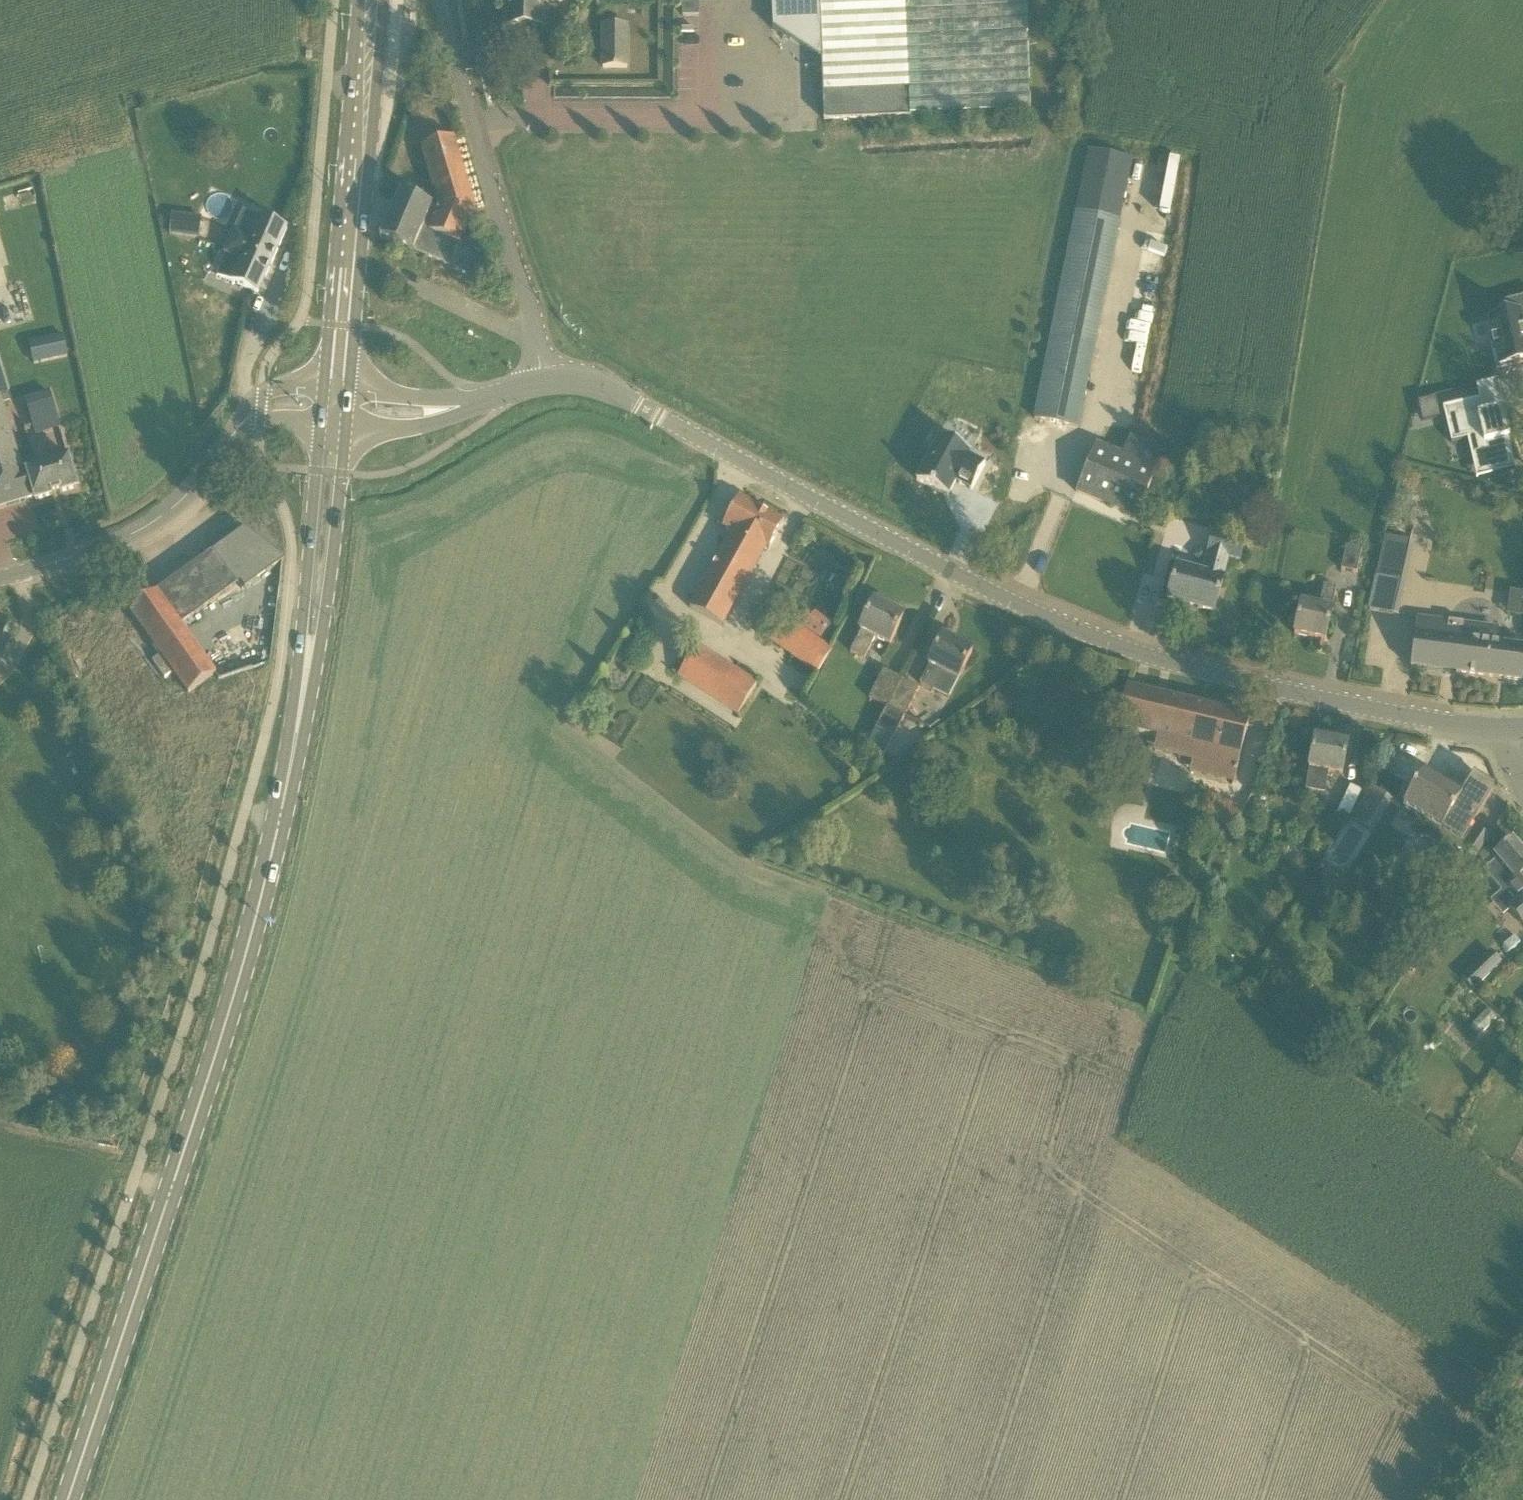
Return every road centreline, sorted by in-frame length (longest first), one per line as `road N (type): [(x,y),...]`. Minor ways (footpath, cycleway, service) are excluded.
road 1 (tertiary): [(660,416),(1009,595),(1115,639),(1395,717),(1510,731)]
road 2 (primary): [(76,1499),(266,892),(301,712)]
road 3 (unclassified): [(549,383),(436,0)]
road 4 (primary): [(339,389),(371,0)]
road 5 (primary): [(336,430),(319,454),(301,712)]
road 6 (tertiary): [(0,575),(114,541),(167,514),(237,430)]
road 7 (primary): [(301,712),(324,630),(342,473),(336,430)]
road 8 (tertiary): [(336,430),(413,431),(481,402)]
road 9 (track): [(1453,1499),(1522,1372)]
road 10 (tertiary): [(481,402),(339,389)]
road 11 (tertiary): [(339,389),(289,386),(263,396),(237,430)]

